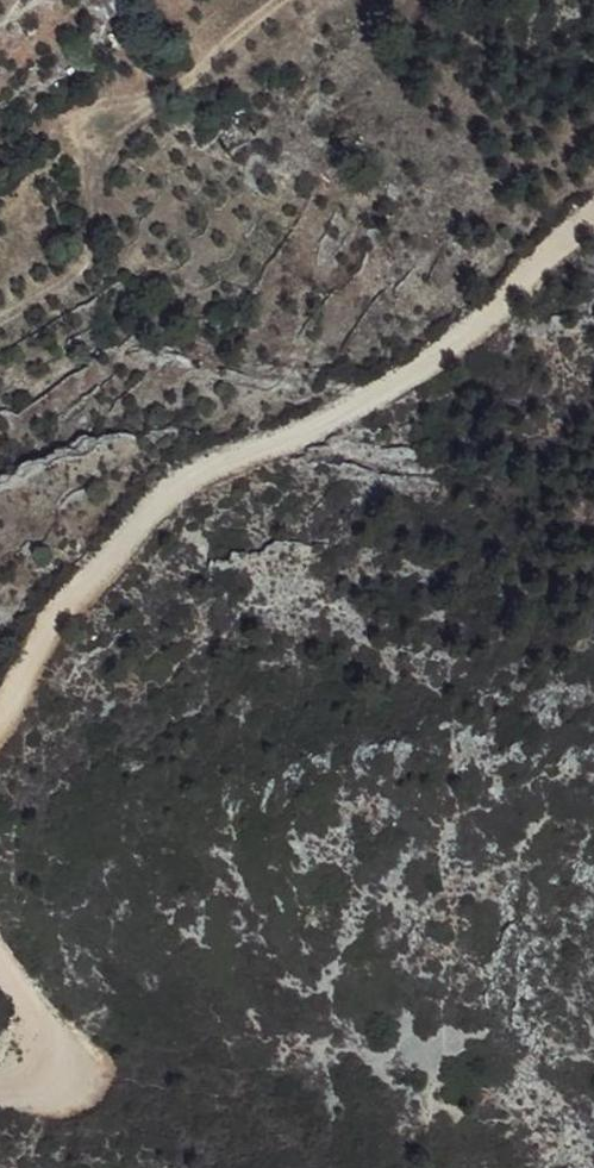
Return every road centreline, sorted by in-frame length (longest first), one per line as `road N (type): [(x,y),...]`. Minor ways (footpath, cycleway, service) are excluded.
road 1 (track): [(0,711),(81,586),(144,508),(205,468),(321,422),(446,349),(593,224)]
road 2 (track): [(0,1084),(24,1080),(53,1058),(59,1038),(22,957),(0,932)]
road 3 (track): [(186,88),(286,0)]

